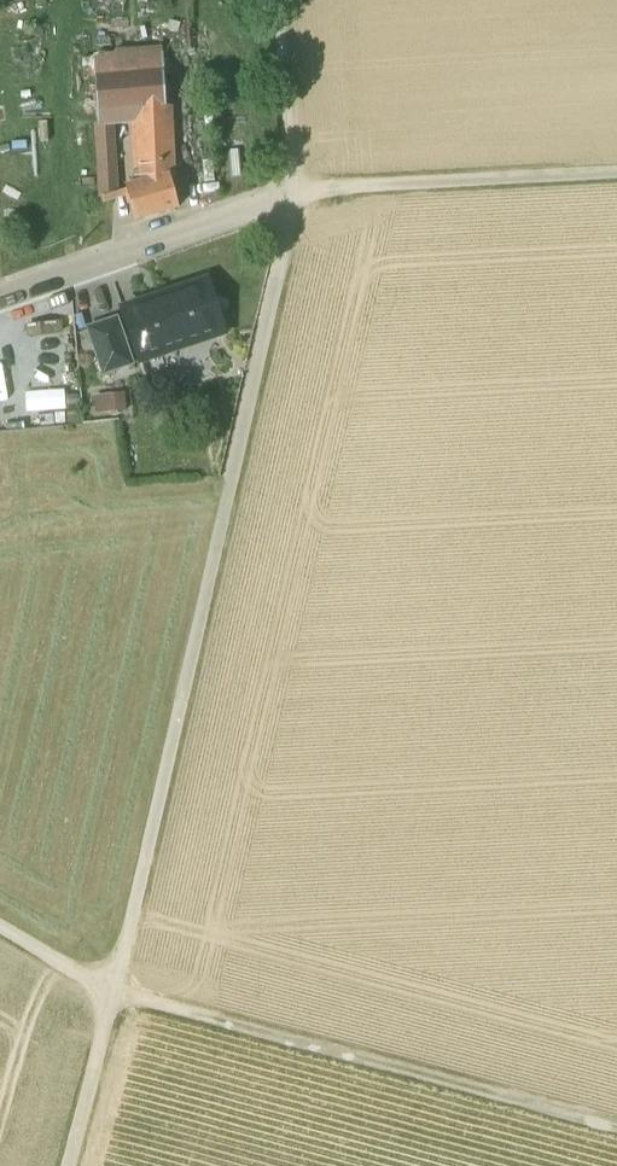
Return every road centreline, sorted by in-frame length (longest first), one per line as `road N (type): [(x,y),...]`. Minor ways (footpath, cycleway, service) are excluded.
road 1 (track): [(113,996),(292,200),(340,190),(616,177)]
road 2 (track): [(616,1128),(113,996)]
road 3 (residential): [(292,200),(0,299)]
road 4 (track): [(277,0),(292,200)]
road 5 (track): [(113,996),(67,1165)]
road 6 (track): [(0,934),(113,996)]

